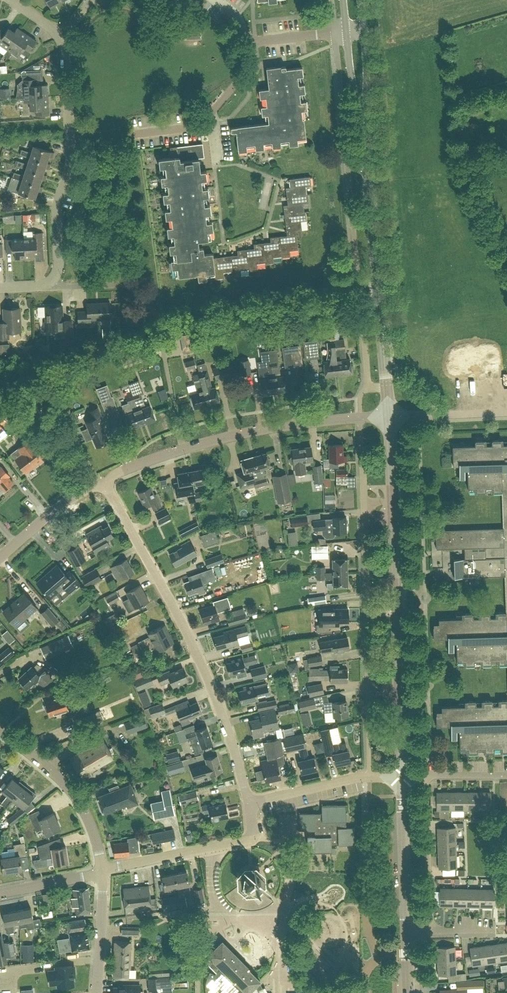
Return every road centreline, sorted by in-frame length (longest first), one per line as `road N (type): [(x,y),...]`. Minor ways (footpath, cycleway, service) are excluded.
road 1 (residential): [(106,485),(207,672),(249,802)]
road 2 (secondary): [(399,693),(389,418)]
road 3 (residential): [(399,693),(368,690),(361,449)]
road 4 (secondary): [(387,385),(364,131)]
road 5 (residential): [(50,286),(71,162),(63,35)]
road 6 (residential): [(183,449),(267,428),(389,418)]
road 7 (residential): [(102,871),(247,838),(249,802)]
road 8 (residential): [(102,871),(83,809),(66,784),(0,728)]
road 9 (residential): [(134,134),(188,128),(216,111),(246,70),(249,42)]
road 10 (secondary): [(407,935),(401,776)]
road 11 (residential): [(432,933),(426,776)]
road 12 (residential): [(249,802),(401,776)]
road 13 (residential): [(357,275),(366,387),(387,385)]
road 14 (residential): [(0,555),(65,501),(106,485)]
road 15 (residential): [(183,449),(158,323)]
road 16 (residential): [(98,992),(102,871)]

